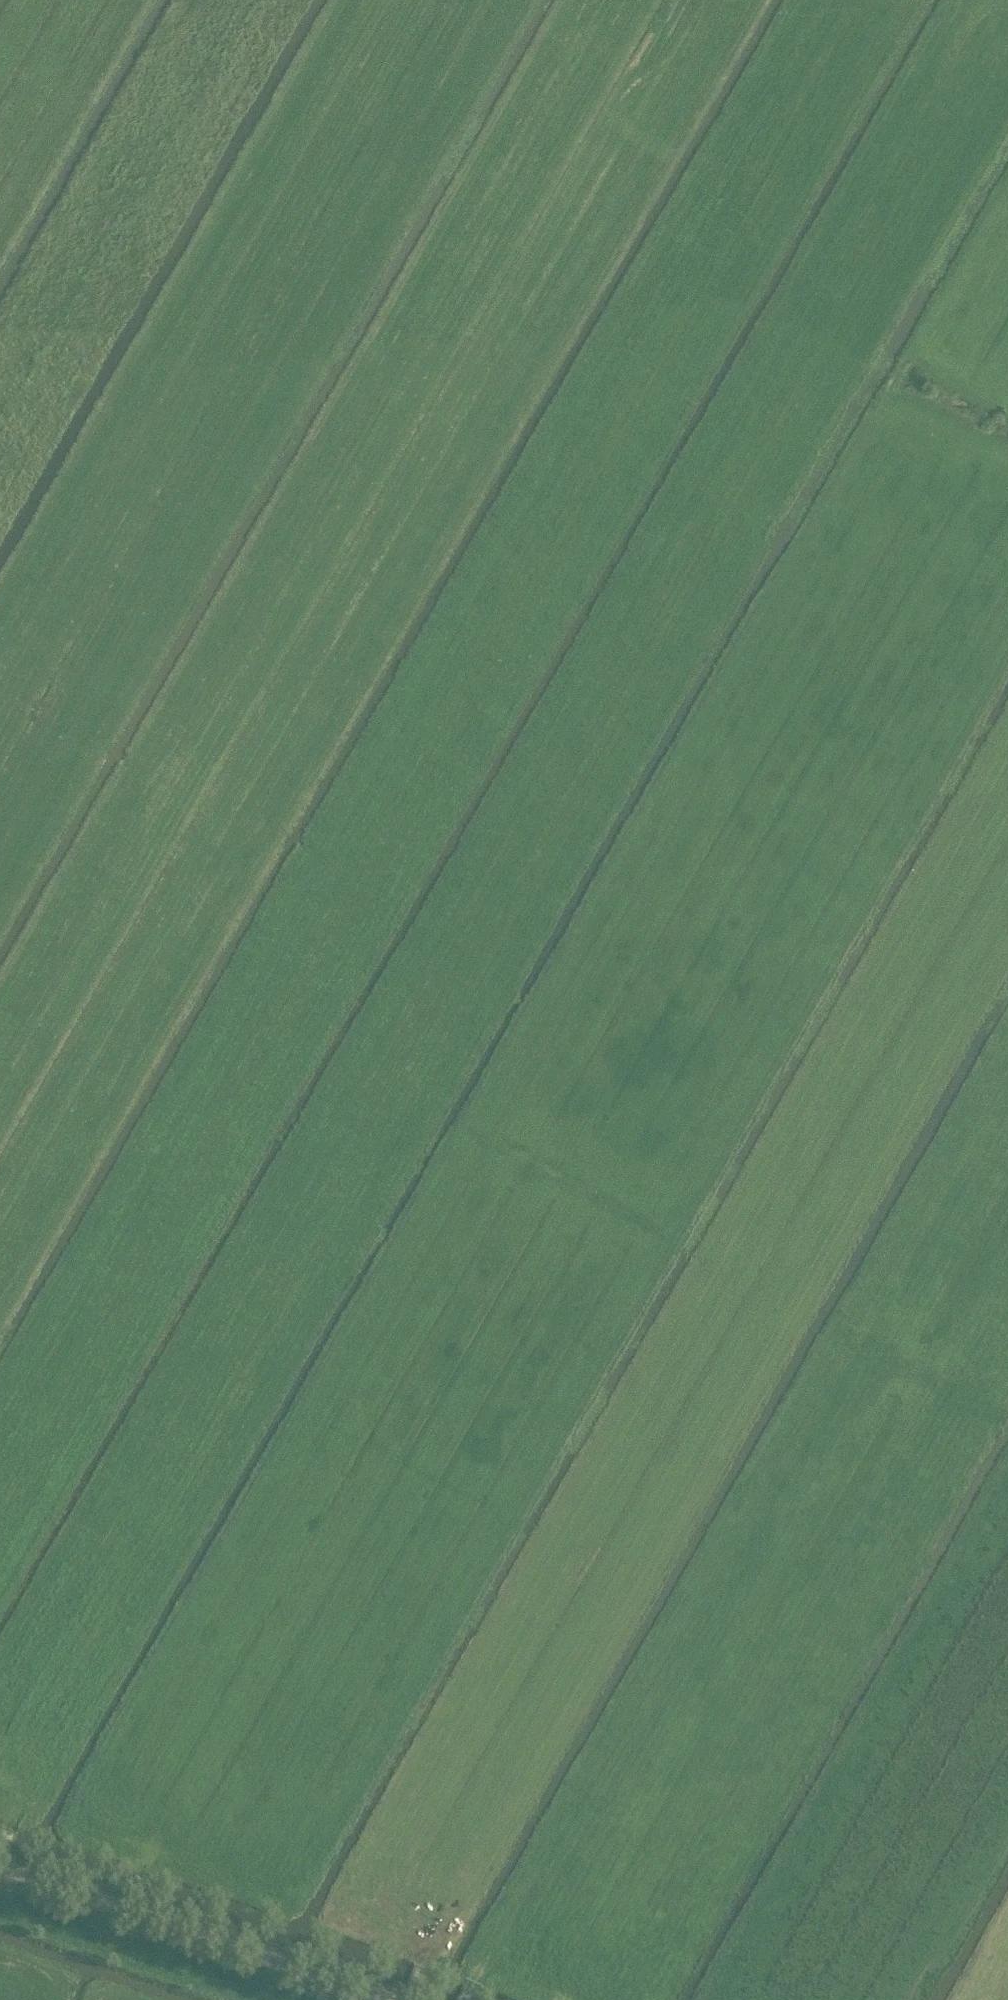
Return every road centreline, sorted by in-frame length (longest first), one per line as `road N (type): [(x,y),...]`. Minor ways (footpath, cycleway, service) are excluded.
road 1 (tertiary): [(382,1999),(0,1867)]

